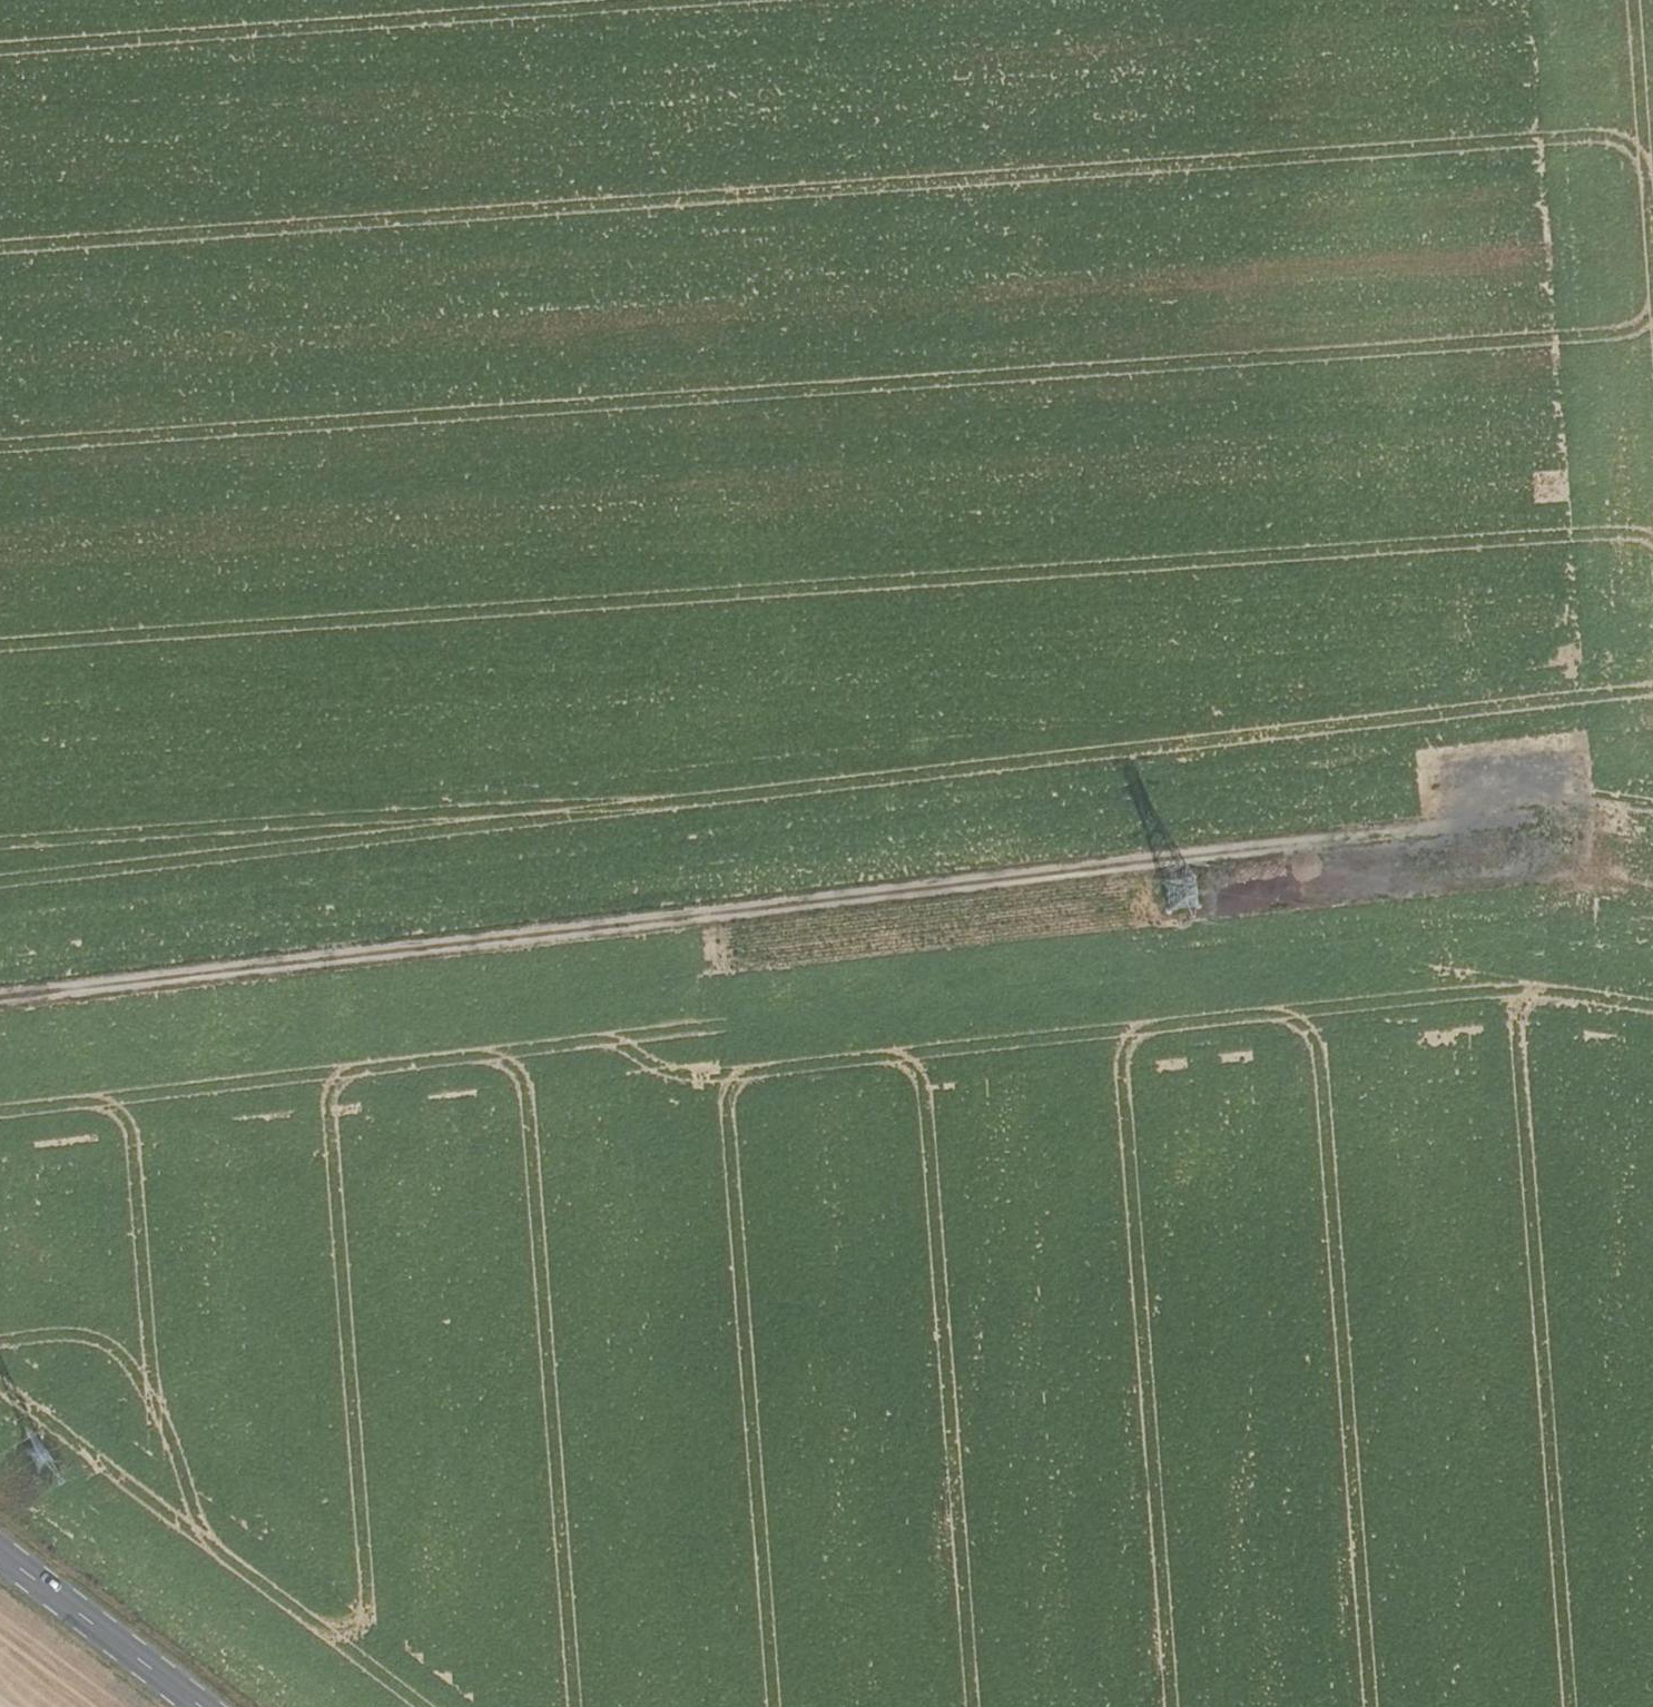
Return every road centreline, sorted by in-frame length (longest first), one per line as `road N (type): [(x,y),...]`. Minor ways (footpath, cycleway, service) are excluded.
road 1 (track): [(0,1004),(1422,834)]
road 2 (tertiary): [(200,1706),(0,1555)]

